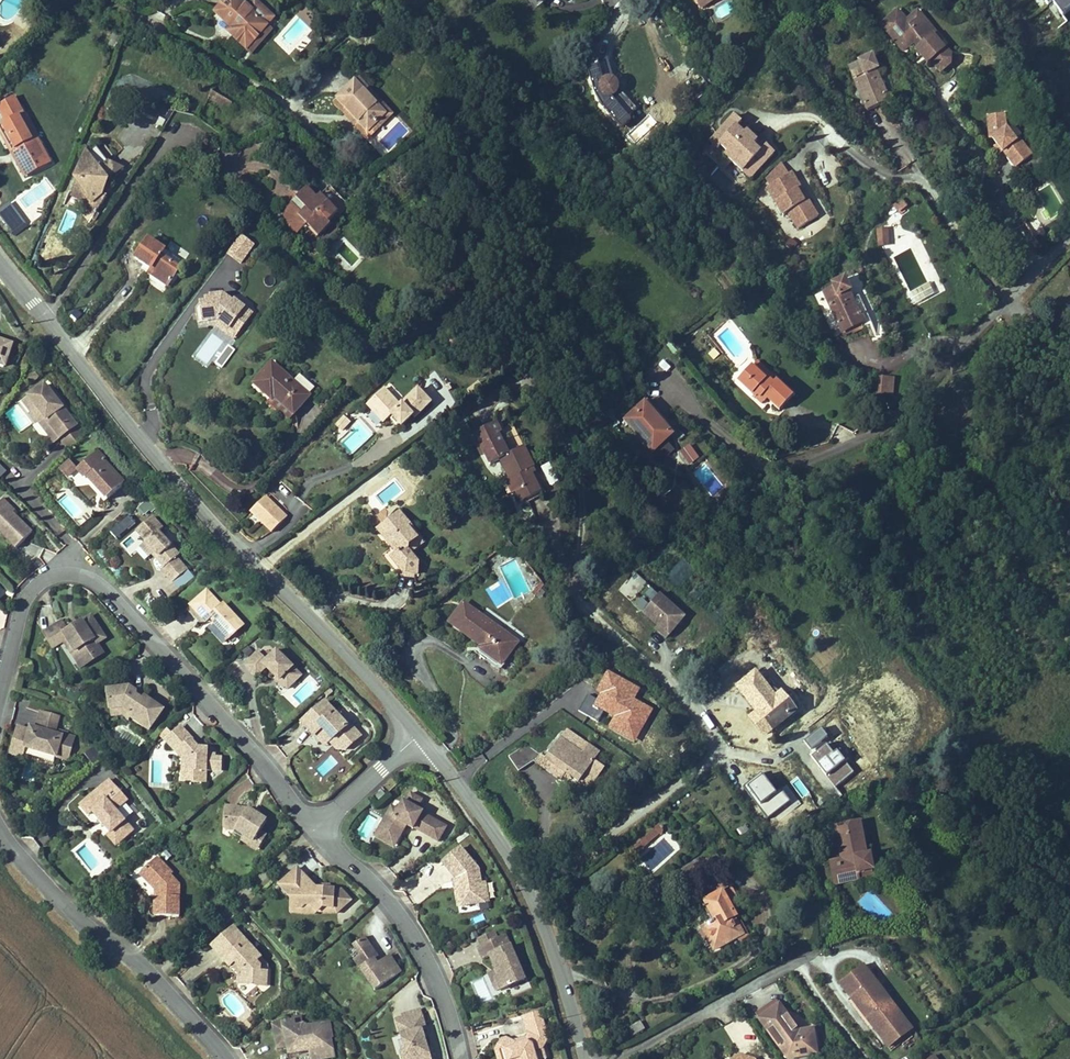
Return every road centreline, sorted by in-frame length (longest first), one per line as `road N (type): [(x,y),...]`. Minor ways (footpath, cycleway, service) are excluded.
road 1 (residential): [(418,737),(338,646),(169,488),(0,260)]
road 2 (residential): [(317,827),(231,721),(119,603),(78,571),(58,570),(27,590),(0,701)]
road 3 (residential): [(584,1058),(546,930),(520,873),(418,737)]
road 4 (residential): [(1006,294),(889,417),(785,466),(744,497)]
road 5 (residential): [(317,827),(410,926),(438,975),(461,1058)]
road 6 (residential): [(597,1058),(815,947),(832,921)]
road 7 (residential): [(0,826),(76,921),(152,976)]
road 8 (residential): [(418,737),(317,827)]

